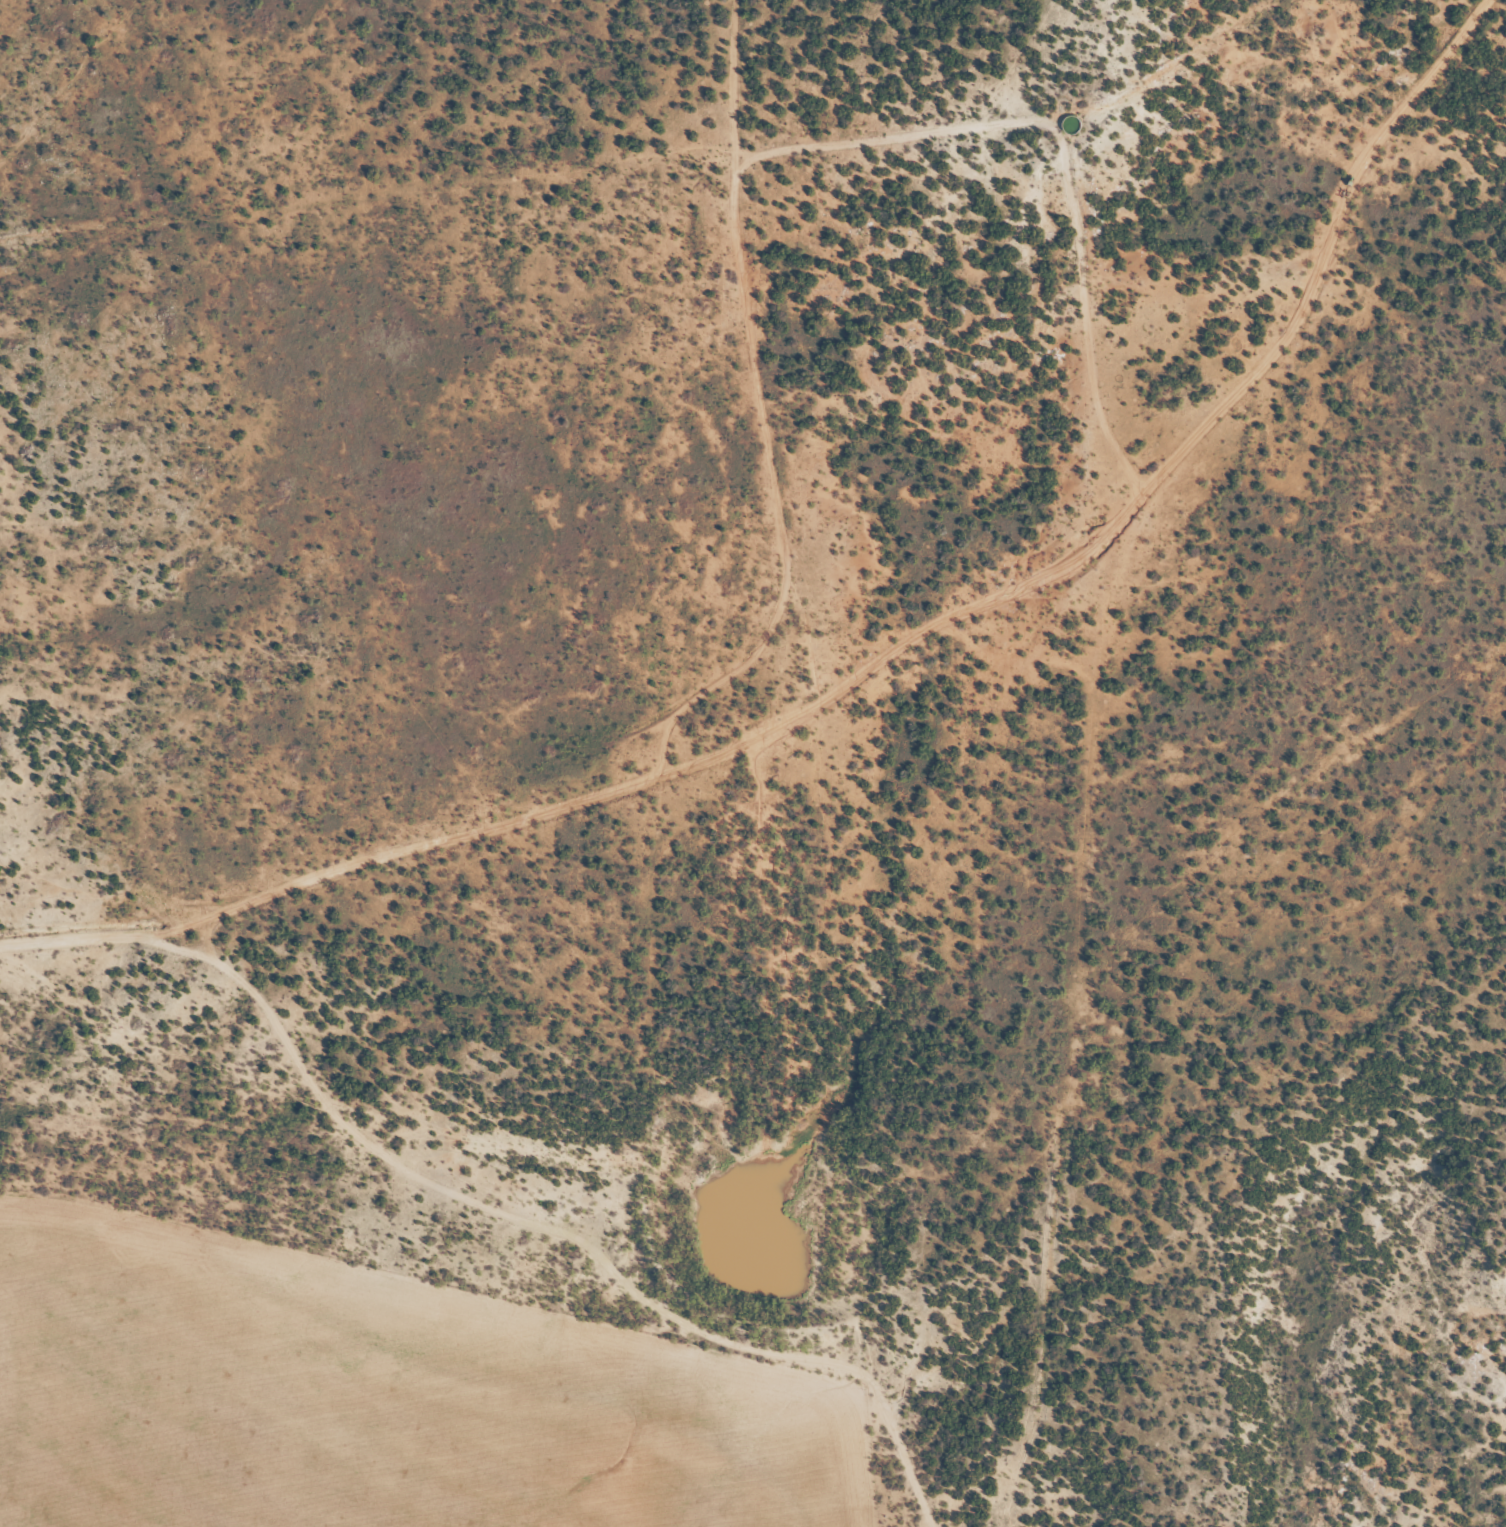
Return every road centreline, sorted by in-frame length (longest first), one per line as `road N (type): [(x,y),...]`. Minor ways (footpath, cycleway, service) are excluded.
road 1 (residential): [(0,927),(35,919),(183,935),(397,868),(773,715),(794,679),(860,669),(997,587),(1180,439),(1353,188),(1420,66),(1502,0)]
road 2 (residential): [(936,1526),(901,1436),(804,1344),(325,1119),(188,960),(183,935)]
road 3 (residential): [(717,0),(758,521),(794,679)]

